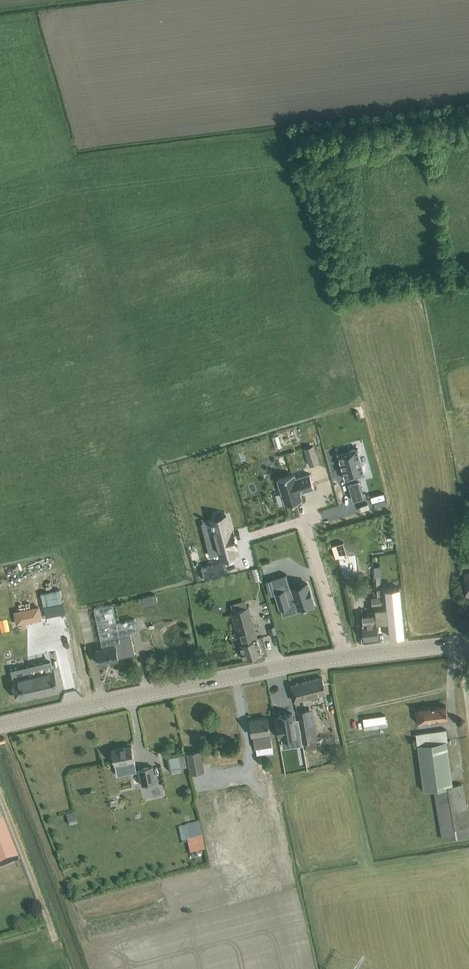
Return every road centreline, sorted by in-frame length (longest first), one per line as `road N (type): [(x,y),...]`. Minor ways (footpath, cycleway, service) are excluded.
road 1 (tertiary): [(0,726),(343,659)]
road 2 (residential): [(343,659),(303,523),(253,537)]
road 3 (tertiary): [(343,659),(468,643)]

